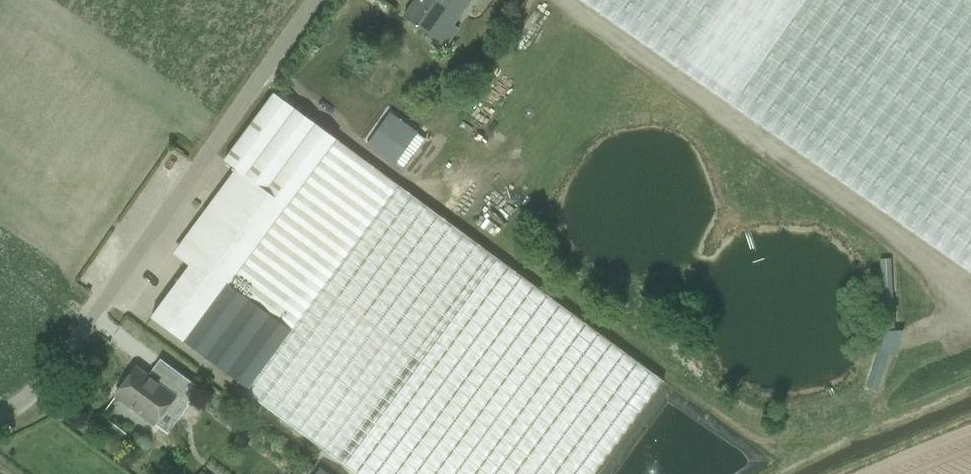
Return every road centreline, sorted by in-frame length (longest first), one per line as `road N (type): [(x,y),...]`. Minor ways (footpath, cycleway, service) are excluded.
road 1 (unclassified): [(0,409),(87,331),(314,0)]

